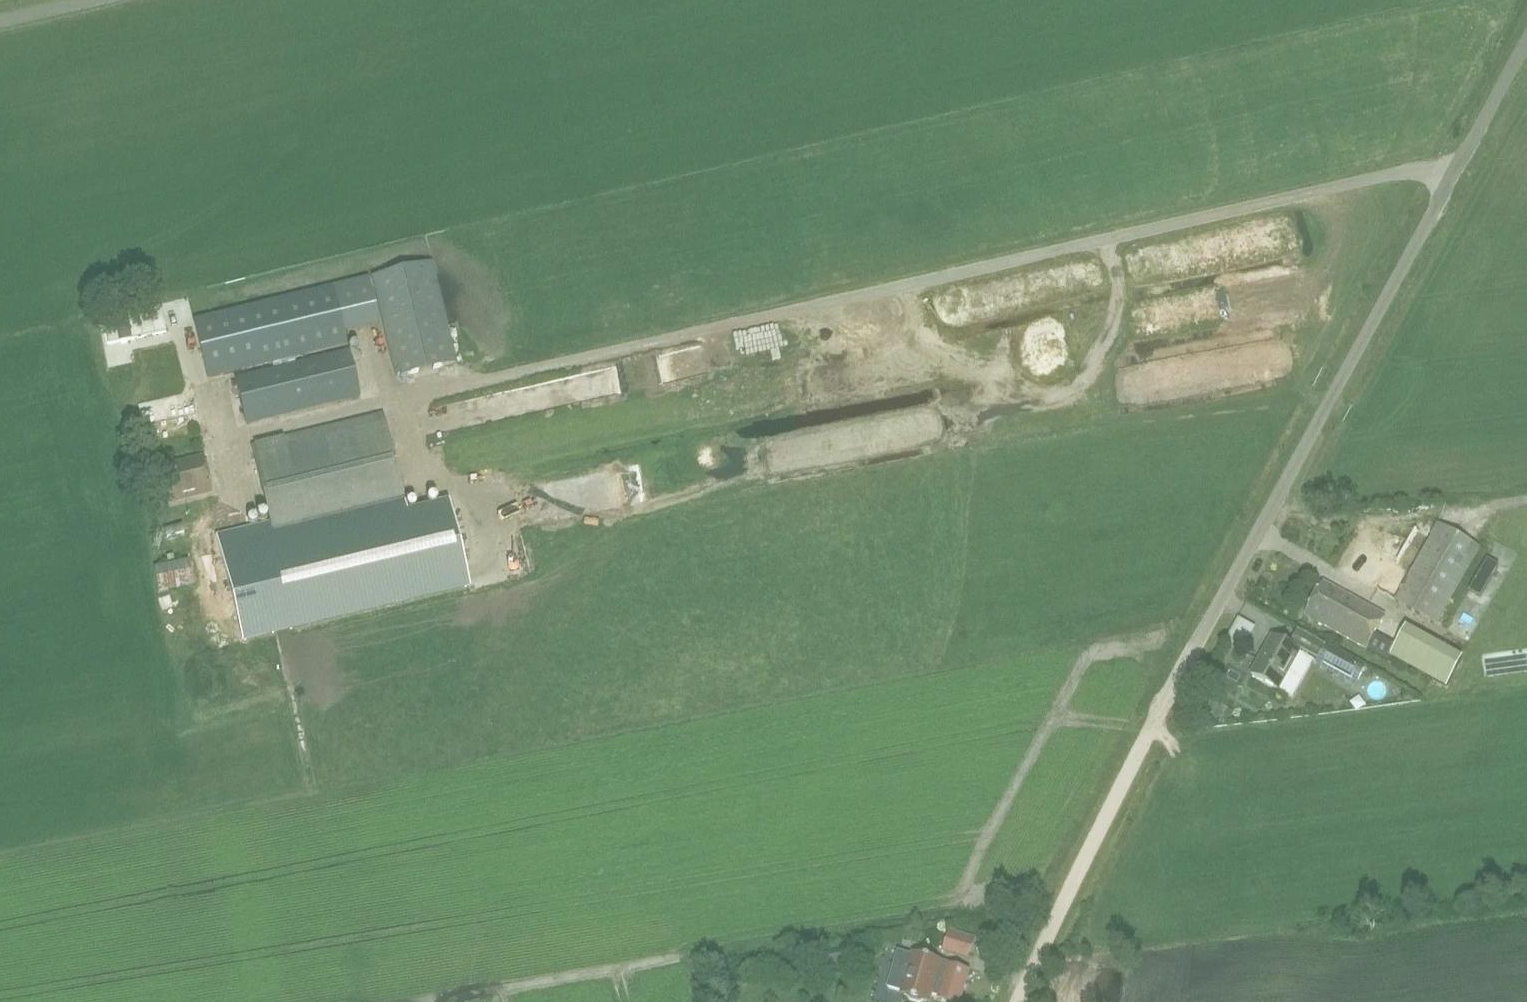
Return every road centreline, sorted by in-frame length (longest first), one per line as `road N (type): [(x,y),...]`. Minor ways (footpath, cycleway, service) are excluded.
road 1 (unclassified): [(1193,649),(1526,42)]
road 2 (track): [(1018,1001),(1193,649)]

